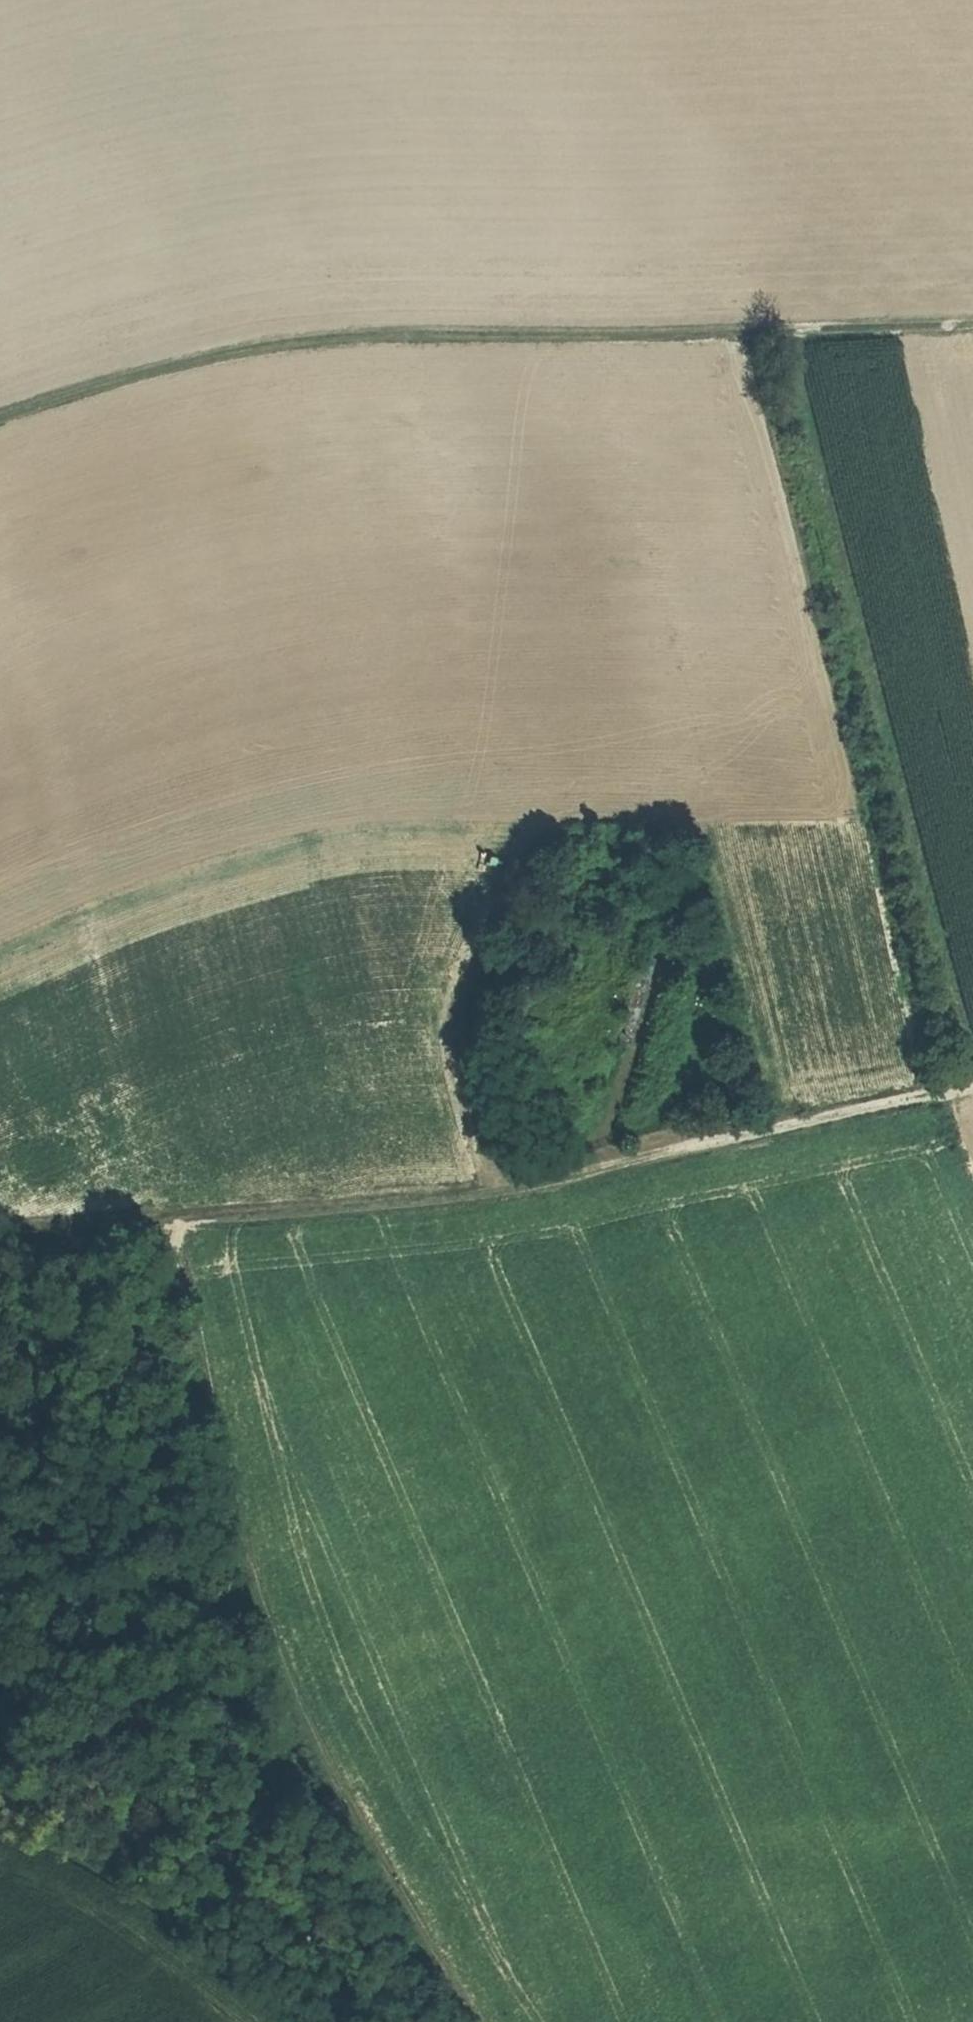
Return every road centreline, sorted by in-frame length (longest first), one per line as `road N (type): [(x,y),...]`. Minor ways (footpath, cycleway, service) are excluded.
road 1 (track): [(972,1081),(532,1193),(0,1246)]
road 2 (track): [(972,324),(386,334),(255,345),(0,417)]
road 3 (track): [(157,1229),(280,1686),(471,2021)]

